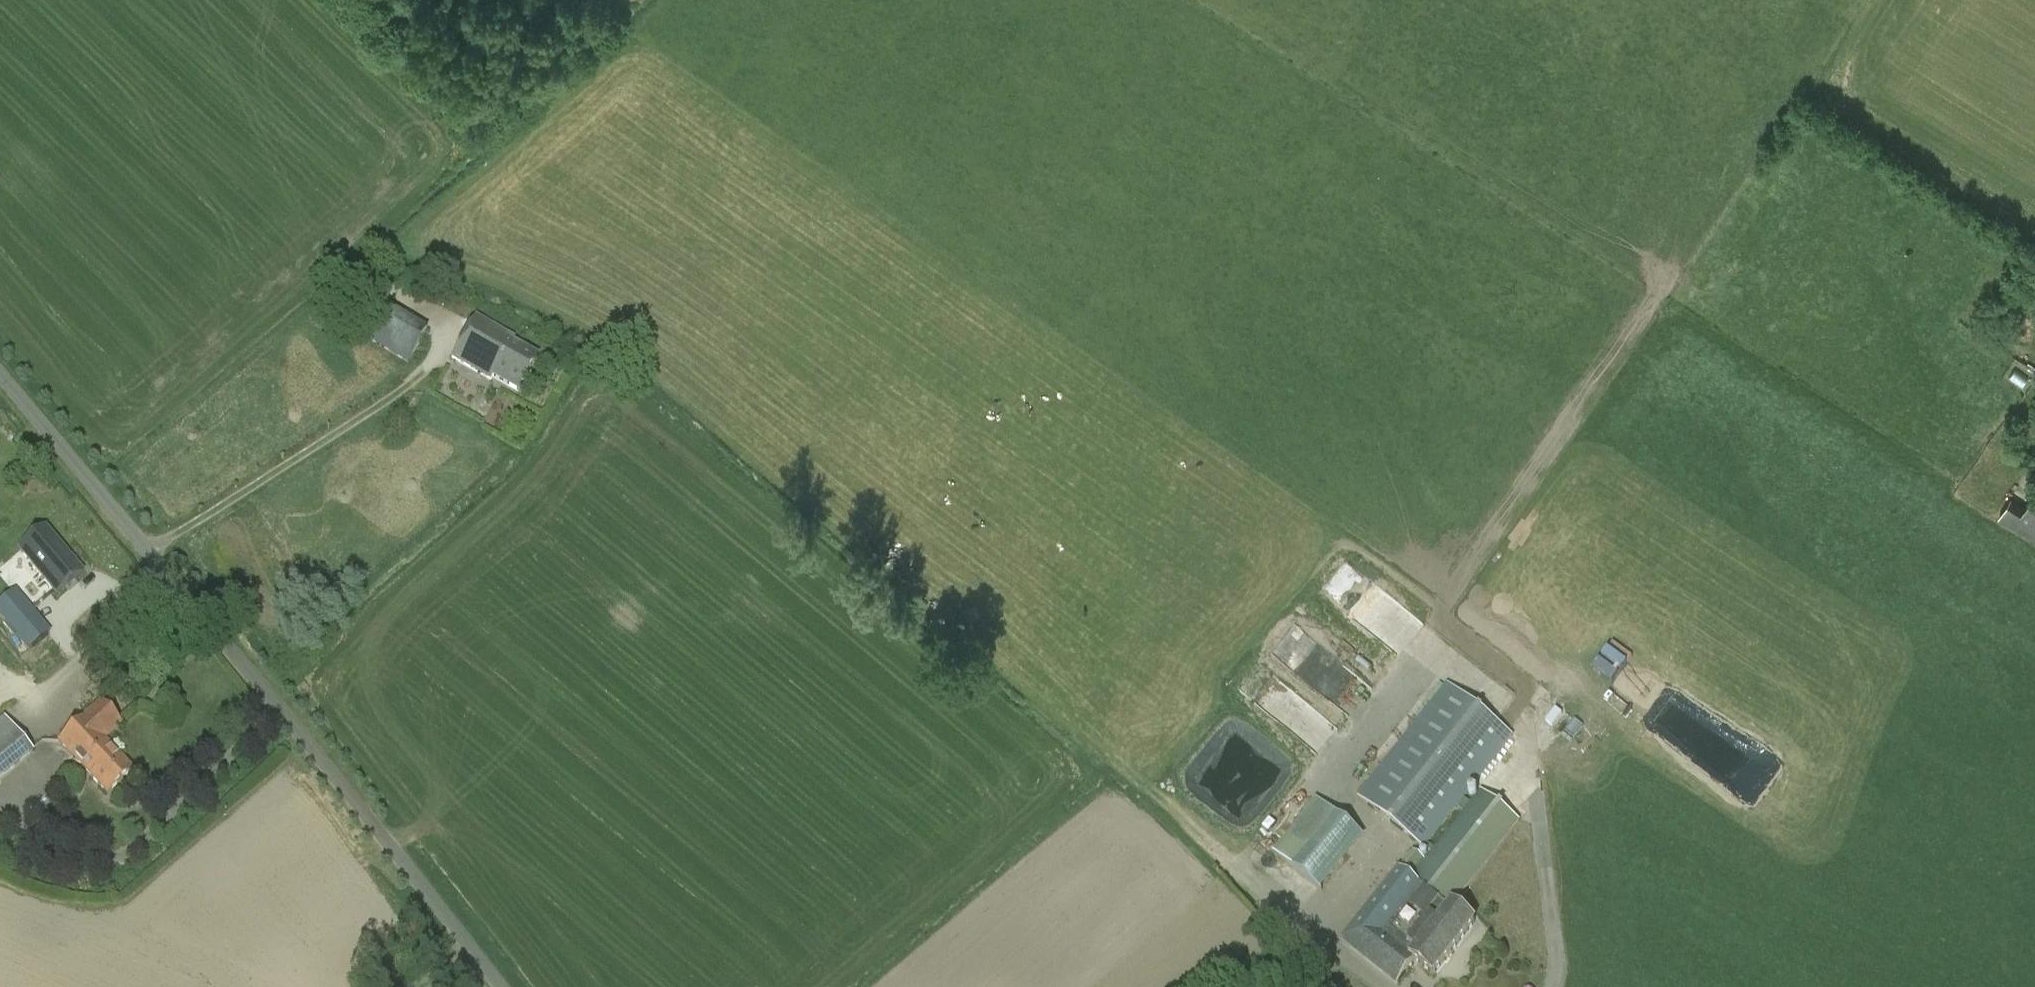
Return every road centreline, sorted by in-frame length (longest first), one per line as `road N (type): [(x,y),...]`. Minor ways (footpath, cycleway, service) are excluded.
road 1 (unclassified): [(501,986),(0,375)]

